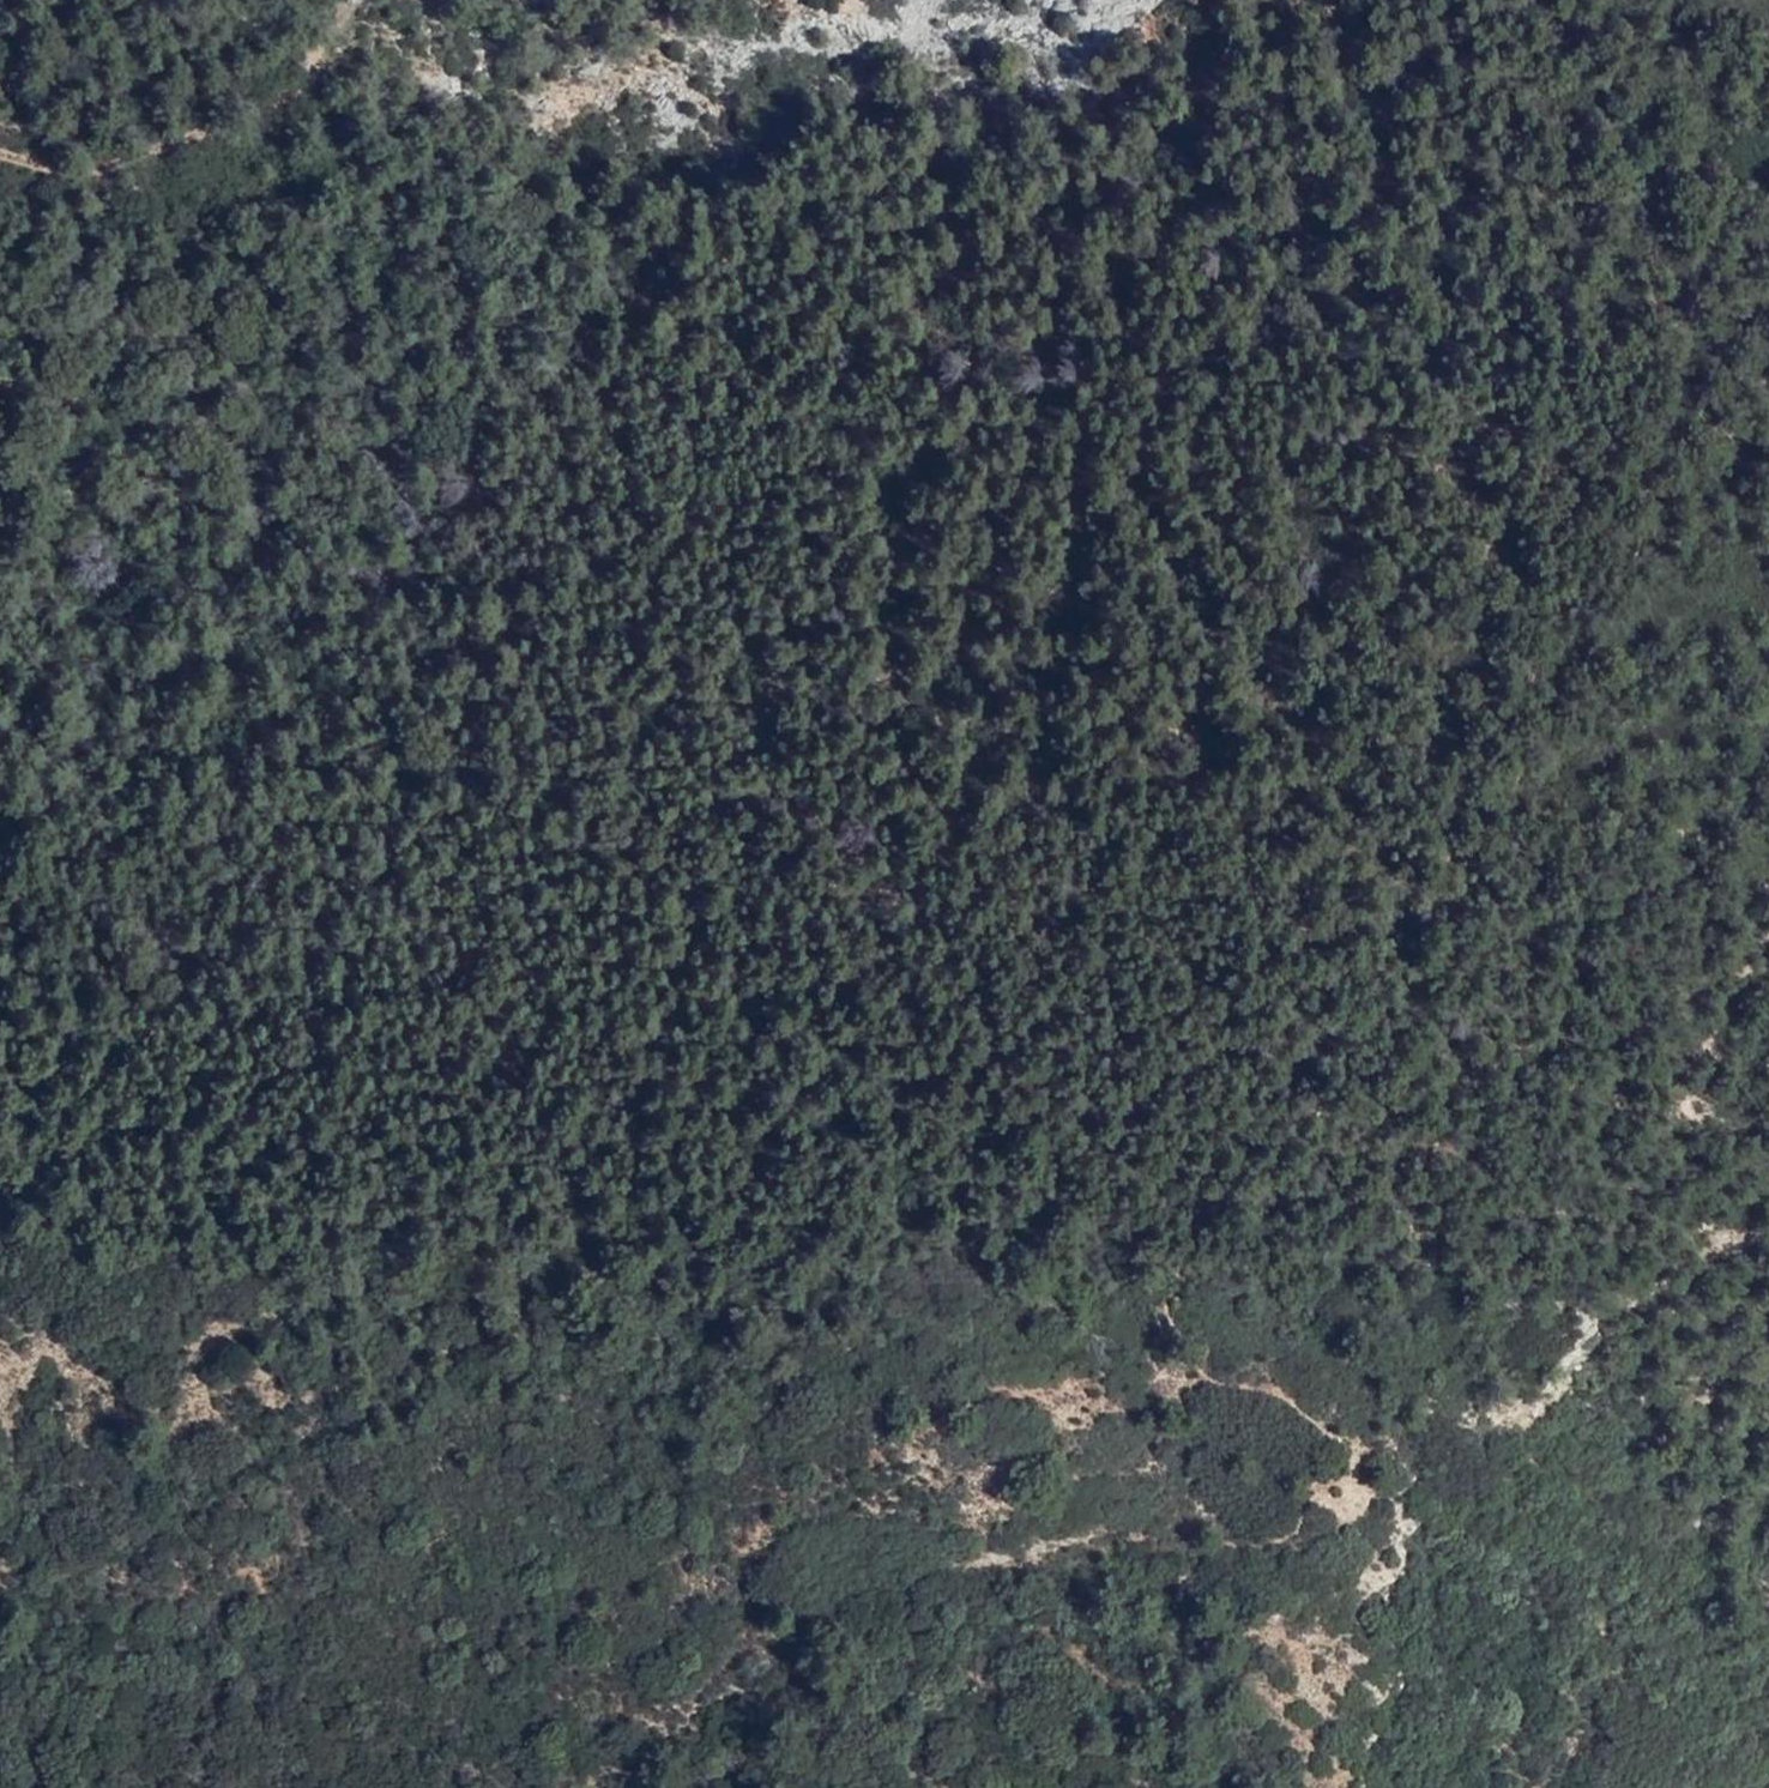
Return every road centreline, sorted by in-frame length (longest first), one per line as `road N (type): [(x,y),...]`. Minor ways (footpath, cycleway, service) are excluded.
road 1 (track): [(0,154),(70,176),(139,161),(254,114),(318,68),(224,0)]

